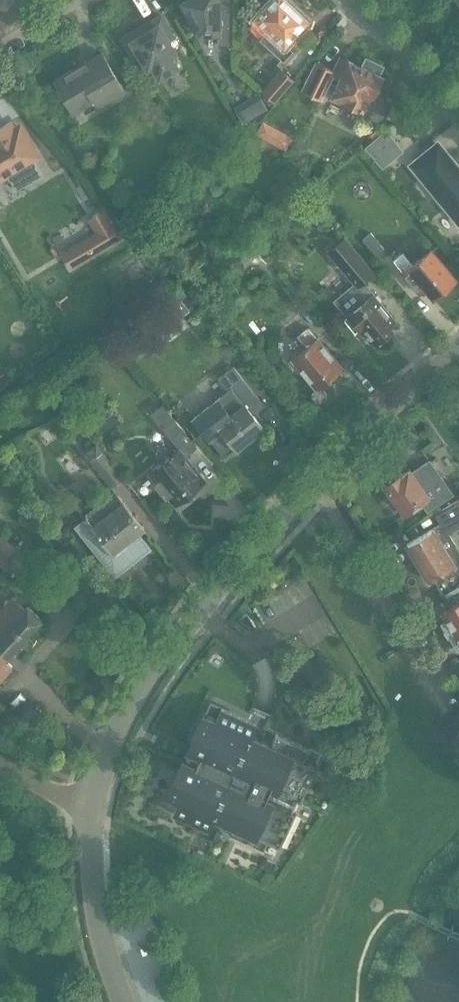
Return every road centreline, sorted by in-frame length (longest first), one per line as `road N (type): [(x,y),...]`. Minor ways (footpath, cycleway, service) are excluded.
road 1 (unclassified): [(95,811),(113,740),(161,669),(318,482)]
road 2 (unclassified): [(458,724),(318,482)]
road 3 (unclassified): [(318,482),(458,354)]
road 4 (unclassified): [(458,127),(344,0)]
road 5 (unclassified): [(115,978),(90,857),(95,811)]

